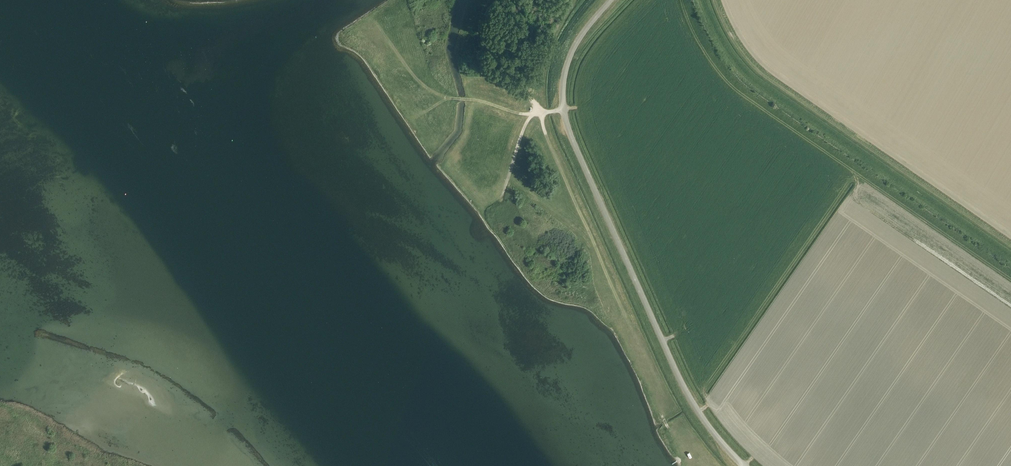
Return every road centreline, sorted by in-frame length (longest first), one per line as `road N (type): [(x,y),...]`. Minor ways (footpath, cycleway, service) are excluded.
road 1 (unclassified): [(747,465),(690,392),(561,109),(566,61),(614,0)]

